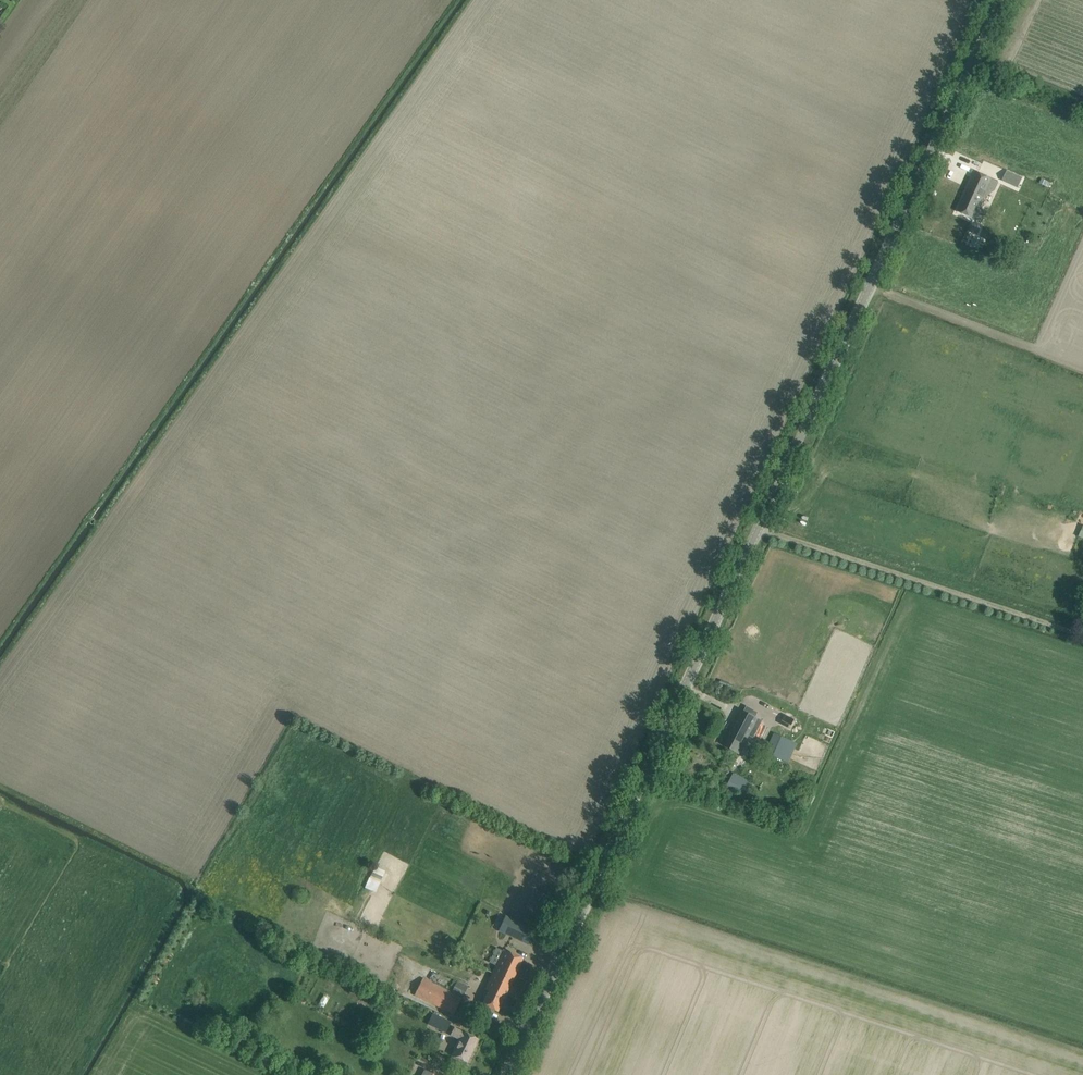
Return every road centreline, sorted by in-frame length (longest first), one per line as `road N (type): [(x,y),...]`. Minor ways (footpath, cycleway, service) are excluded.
road 1 (tertiary): [(505,1074),(995,0)]

